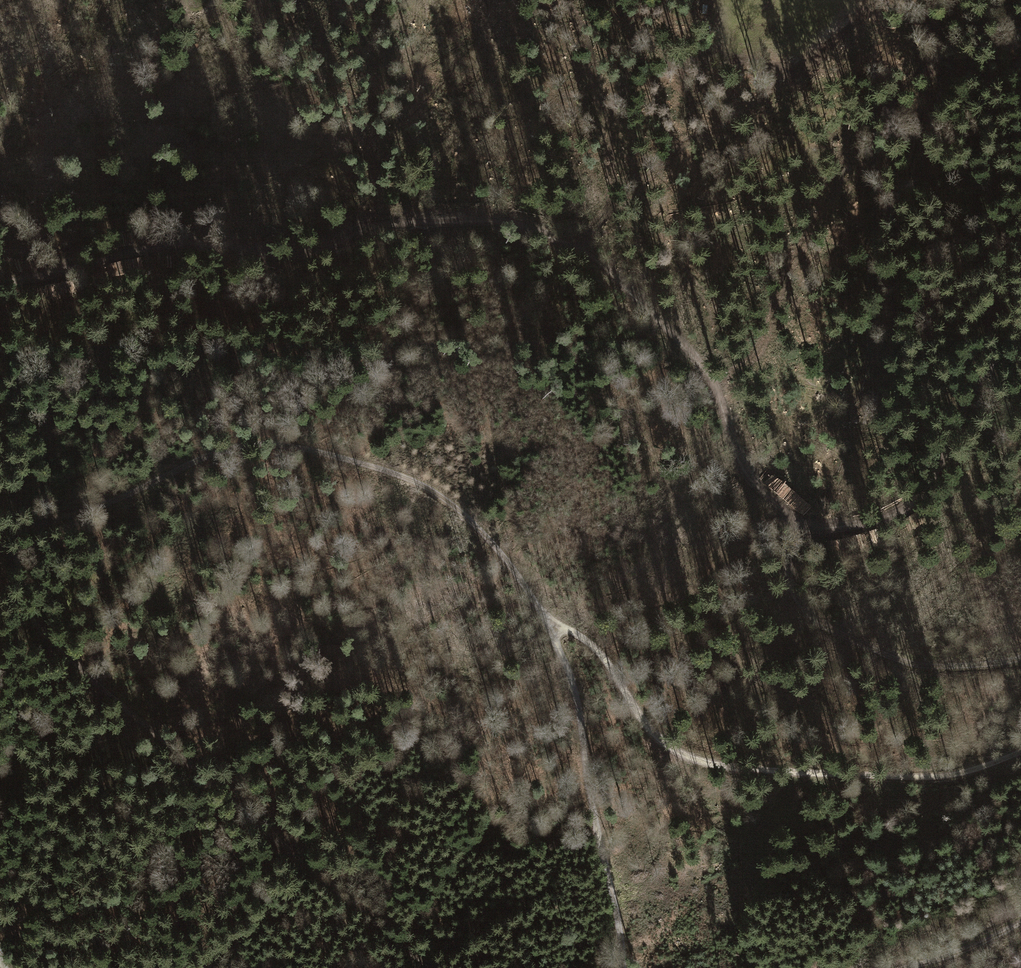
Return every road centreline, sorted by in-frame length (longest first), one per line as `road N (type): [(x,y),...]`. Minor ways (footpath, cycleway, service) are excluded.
road 1 (track): [(798,532),(746,468),(714,380),(587,251),(552,236),(483,220),(398,220),(308,255),(194,242),(0,281)]
road 2 (track): [(0,538),(93,509),(214,453),(287,447),(410,478),(473,524),(558,630)]
road 3 (track): [(1020,658),(933,667),(899,662),(805,614),(794,598),(789,554),(798,532),(913,506),(983,379),(1020,333)]
road 4 (track): [(429,967),(126,709),(0,580)]
road 5 (track): [(558,630),(597,650),(645,727),(679,752),(721,765),(895,778),(950,774),(1020,753)]
road 6 (track): [(617,967),(558,630)]
road 7 (track): [(928,0),(927,65),(903,189)]
road 8 (track): [(1020,921),(896,967)]

